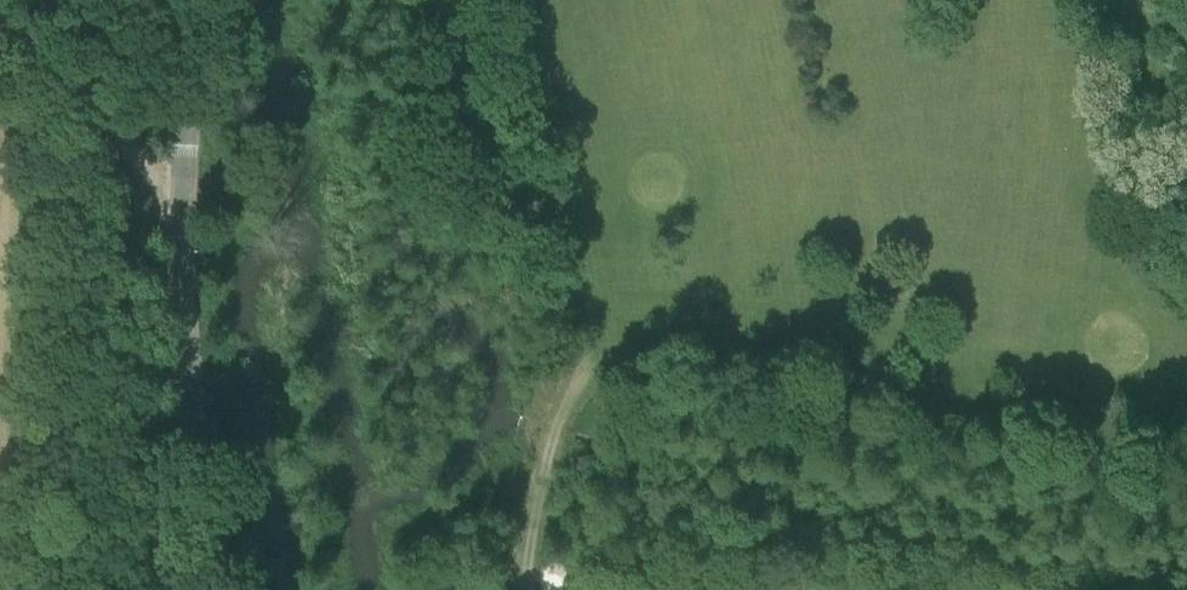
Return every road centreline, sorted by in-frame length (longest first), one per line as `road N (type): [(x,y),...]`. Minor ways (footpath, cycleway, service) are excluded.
road 1 (track): [(526,589),(547,454),(577,381),(613,357),(740,356),(1186,444)]
road 2 (unclassified): [(214,589),(179,197),(189,0)]
road 3 (track): [(179,197),(71,75),(36,44),(0,26)]

